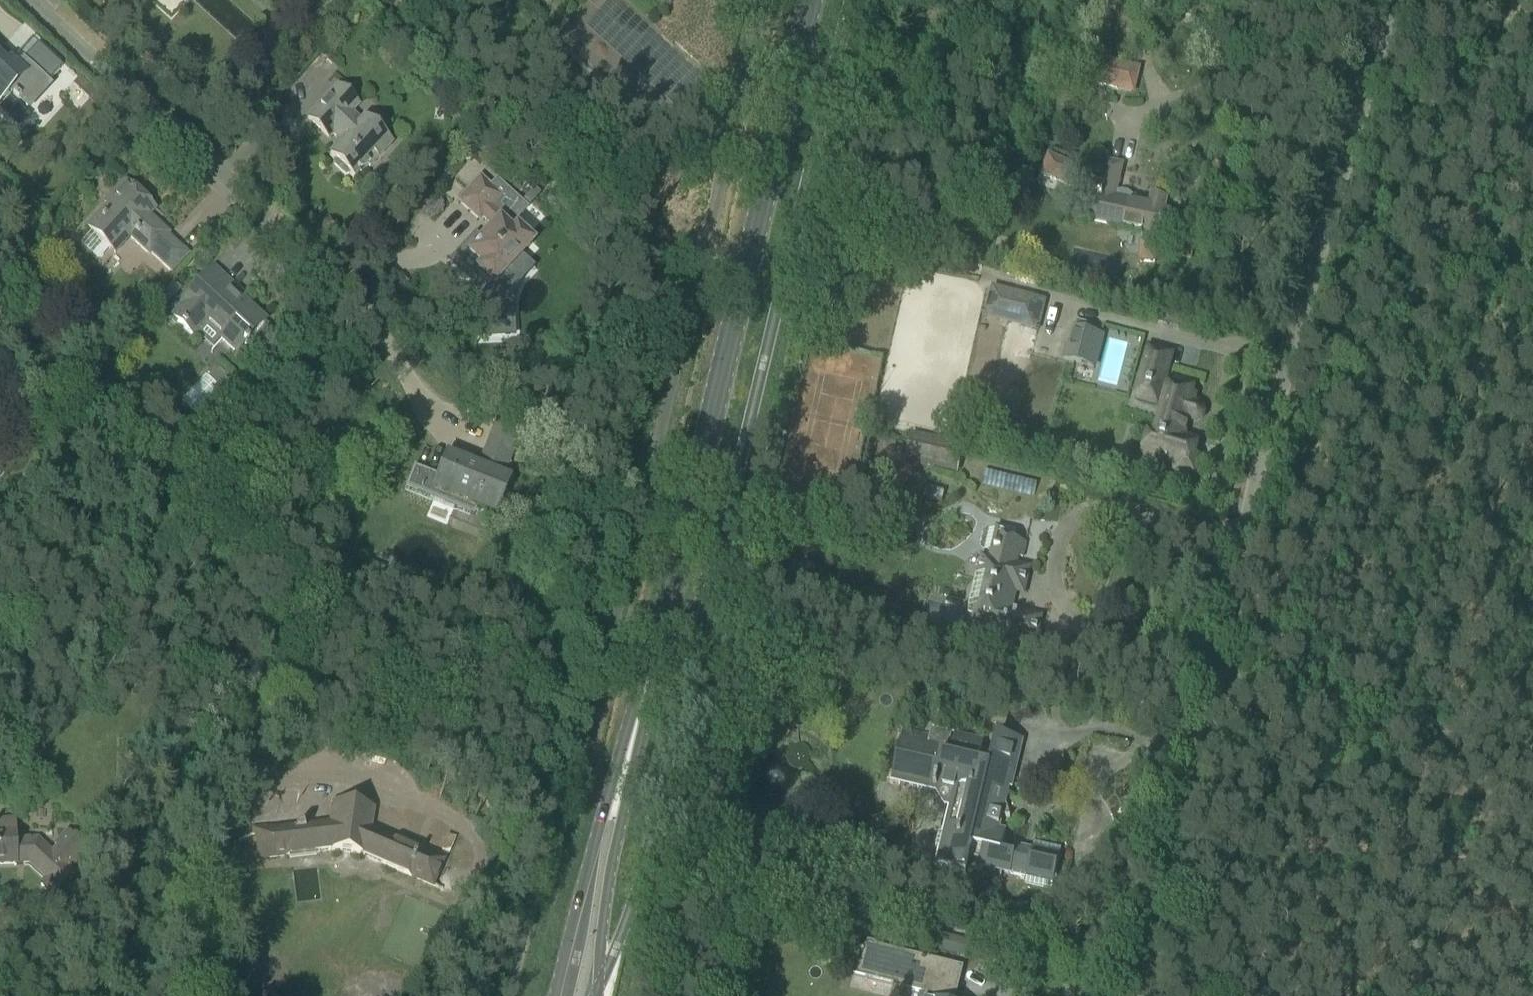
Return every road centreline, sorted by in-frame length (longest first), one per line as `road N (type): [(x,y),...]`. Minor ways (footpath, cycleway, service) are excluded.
road 1 (residential): [(1129,995),(1171,882),(1271,415),(1392,0)]
road 2 (secondary): [(630,747),(809,0)]
road 3 (residential): [(320,264),(34,0)]
road 4 (track): [(1221,672),(1272,704),(1436,858)]
road 5 (secondary): [(630,747),(588,859),(552,995)]
road 6 (secondary): [(593,995),(630,747)]

